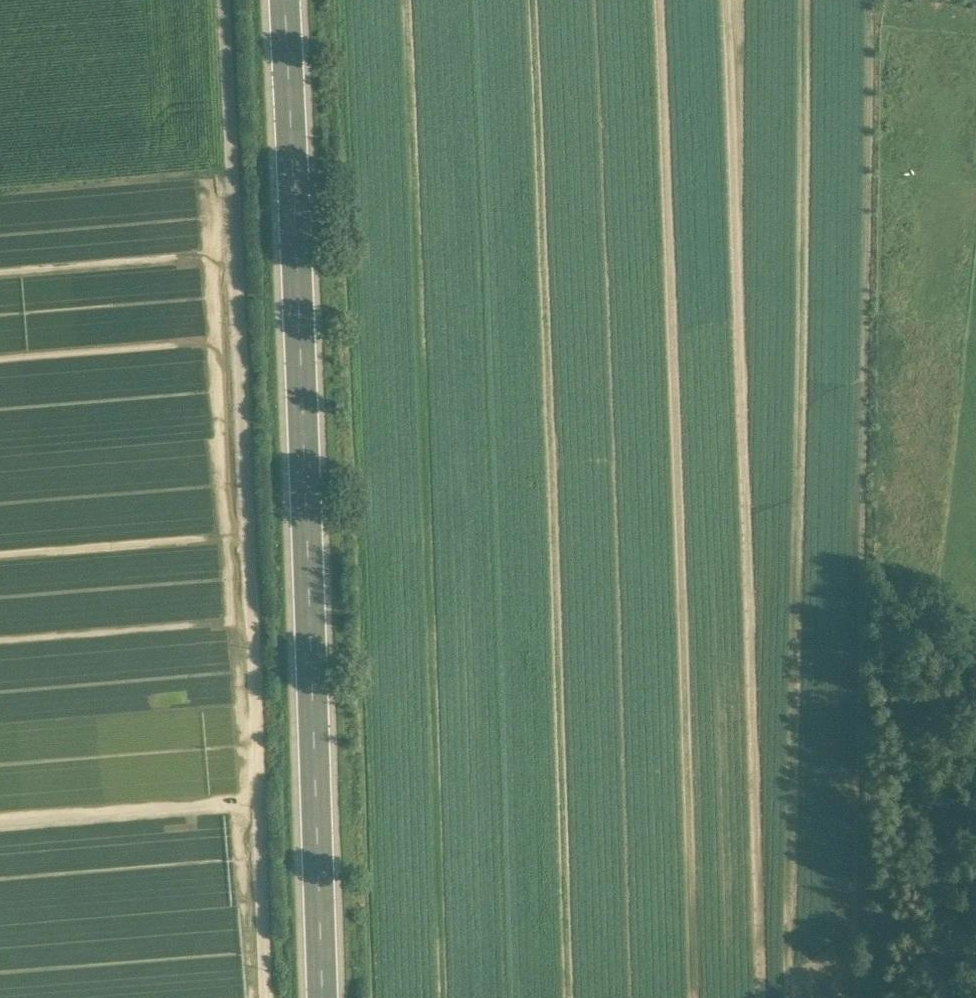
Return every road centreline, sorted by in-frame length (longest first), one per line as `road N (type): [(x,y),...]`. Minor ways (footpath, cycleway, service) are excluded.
road 1 (track): [(224,0),(265,997)]
road 2 (secondary): [(284,0),(324,997)]

